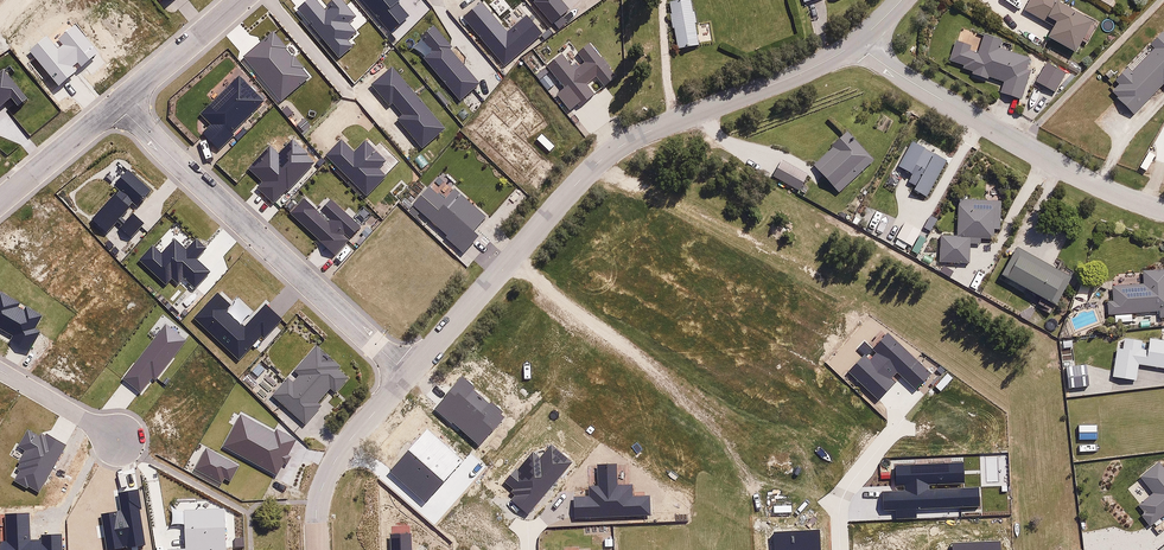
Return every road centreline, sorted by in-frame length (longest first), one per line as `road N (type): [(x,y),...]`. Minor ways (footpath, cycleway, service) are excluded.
road 1 (residential): [(407,375),(610,152),(858,41)]
road 2 (residential): [(116,103),(407,375)]
road 3 (residential): [(858,41),(902,77),(1018,144),(1163,211)]
road 4 (residential): [(317,549),(317,502),(335,461),(407,375)]
road 5 (residential): [(239,0),(116,103)]
road 6 (residential): [(116,103),(0,198)]
road 7 (residential): [(118,440),(0,371)]

